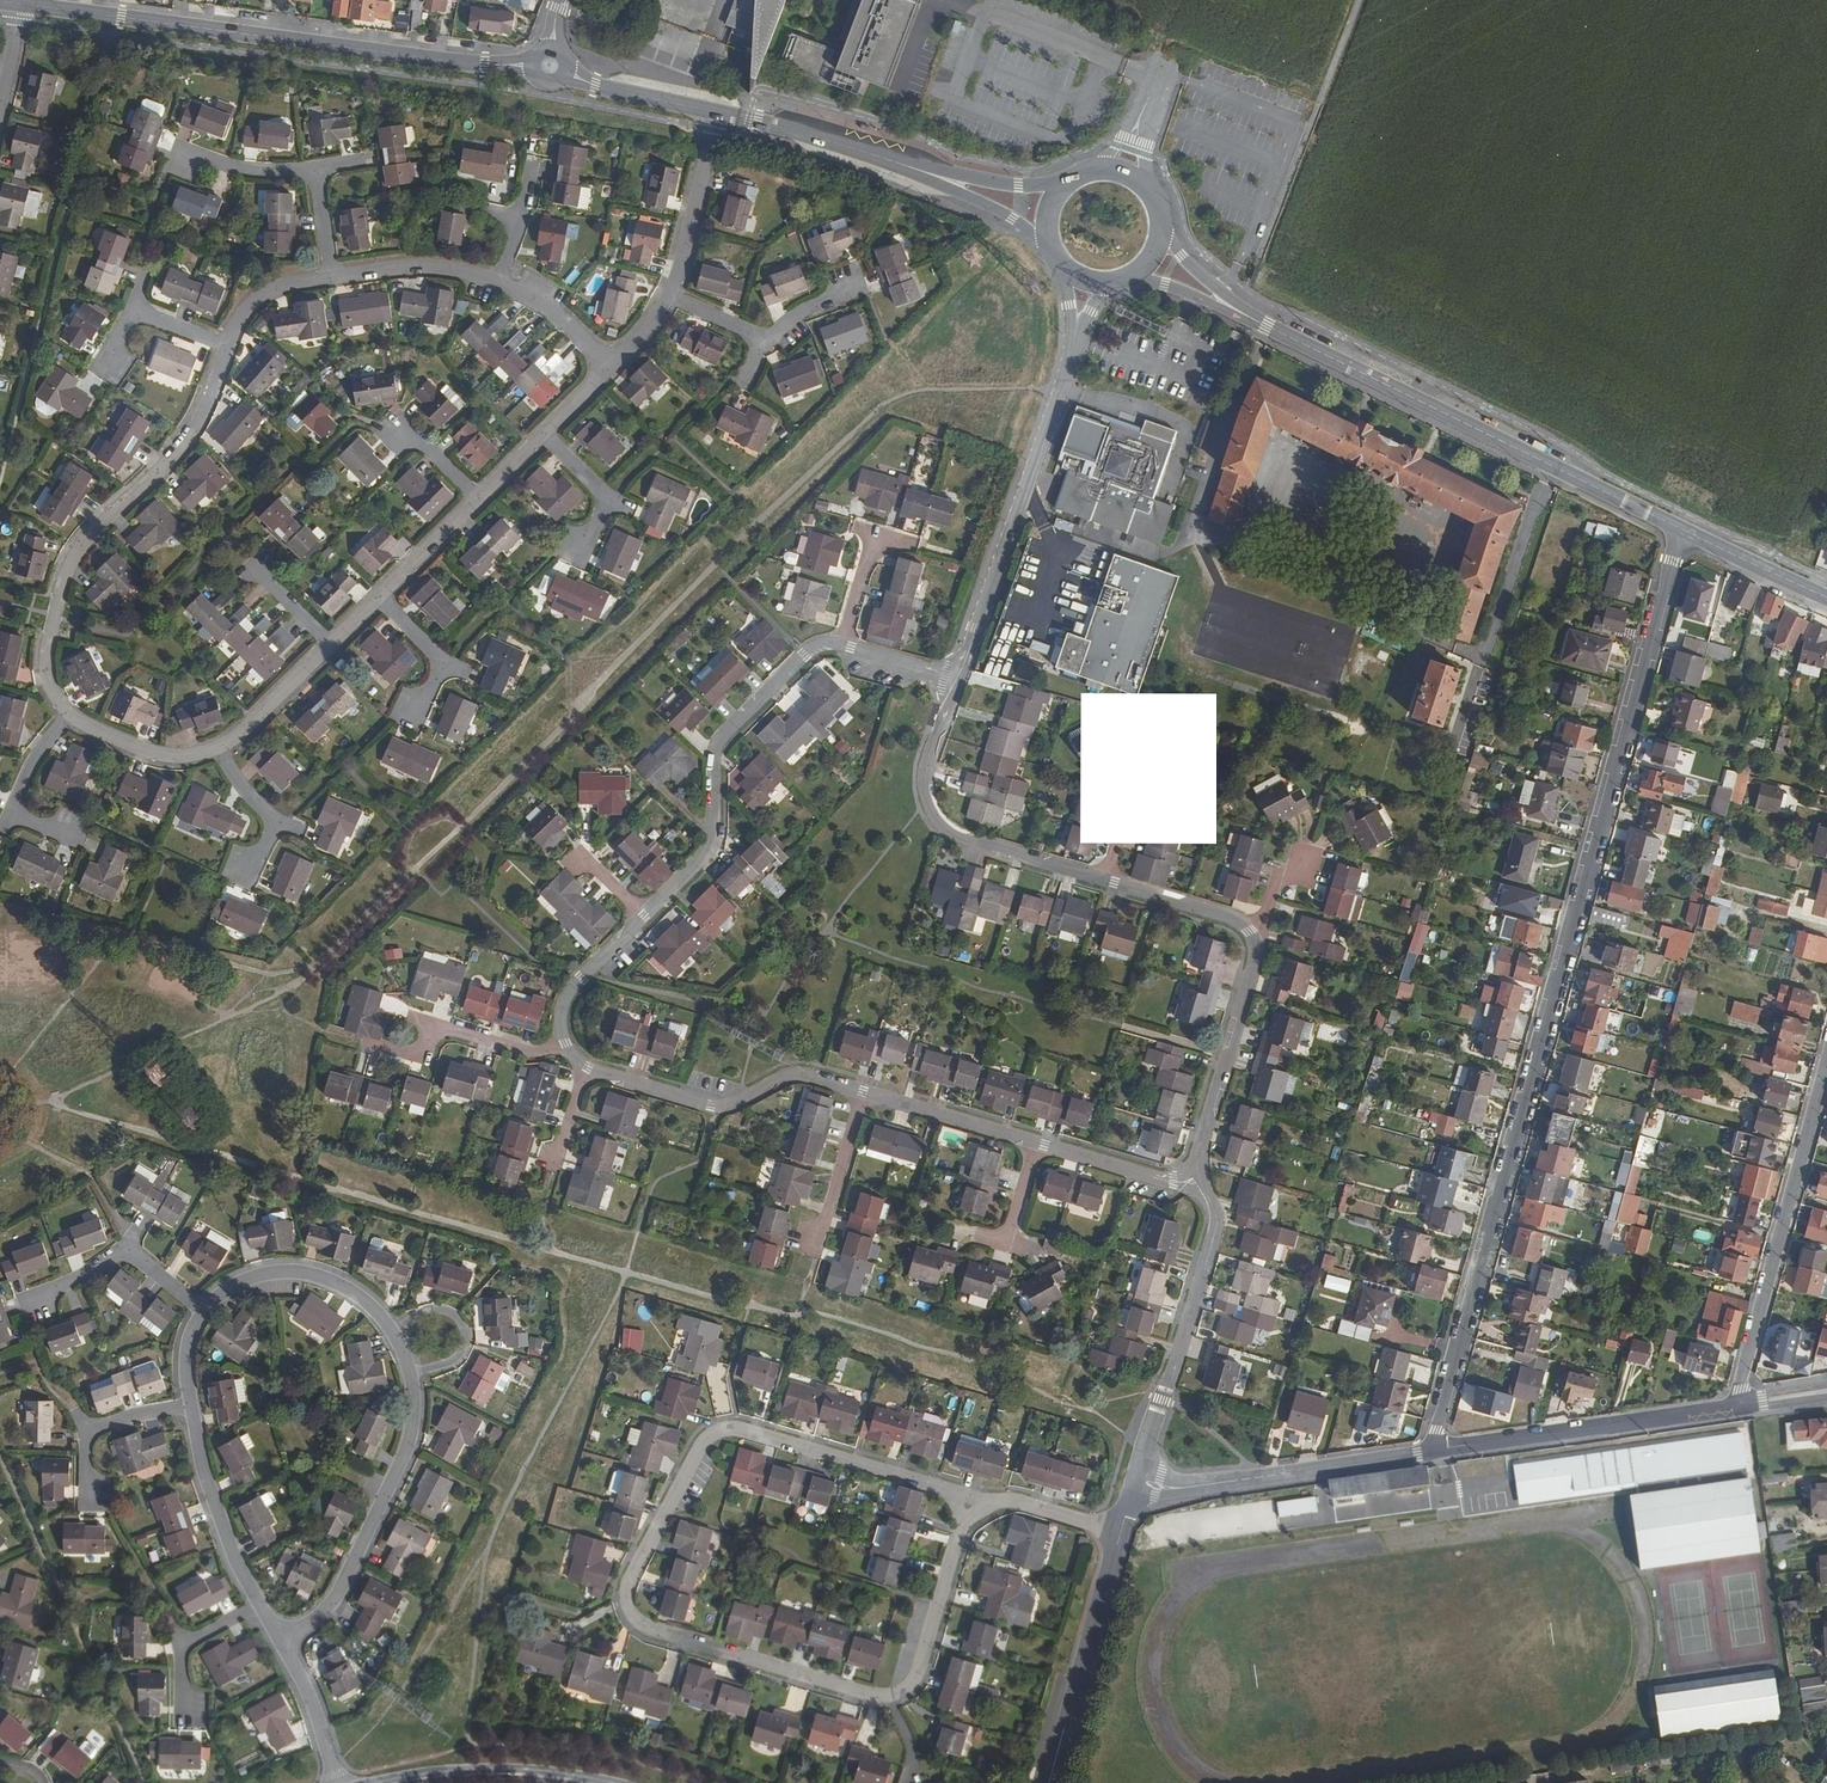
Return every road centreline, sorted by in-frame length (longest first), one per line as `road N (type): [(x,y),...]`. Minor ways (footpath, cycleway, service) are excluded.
road 1 (residential): [(1679,528),(1433,1450)]
road 2 (residential): [(1201,1166),(1256,958),(1250,930),(1236,917),(966,840),(944,827),(926,799),(924,777),(960,677)]
road 3 (residential): [(972,1497),(916,1683),(896,1696),(655,1634),(635,1619),(631,1580),(707,1438),(739,1431)]
road 4 (tertiary): [(530,64),(485,65),(19,4)]
road 5 (tertiary): [(1254,319),(1679,528)]
road 6 (residential): [(70,713),(45,665),(63,577),(83,540),(198,424),(228,346)]
road 7 (residential): [(842,644),(816,645),(723,735),(714,757),(710,843),(645,916)]
road 8 (residential): [(1736,1404),(1826,1063)]
road 9 (residential): [(960,677),(1074,346)]
road 10 (residential): [(1736,1404),(1433,1450)]
road 11 (residential): [(411,1376),(407,1444),(342,1588),(317,1617),(282,1639)]
road 12 (residential): [(588,1068),(712,1106),(794,1075),(864,1092)]
road 13 (residential): [(1215,1212),(1176,1365),(1141,1466)]
road 14 (residential): [(1433,1450),(1173,1489)]
road 15 (residential): [(1122,1531),(1051,1782)]
road 16 (residential): [(864,1092),(1110,1164)]
road 17 (residential): [(739,1431),(972,1497)]
road 18 (residential): [(203,1311),(250,1279),(302,1273),(354,1293),(393,1332)]
road 19 (residential): [(364,1041),(407,1053),(441,1028),(522,1050),(567,1044)]
road 20 (residential): [(22,1305),(119,1252),(134,1254),(203,1311)]
road 21 (residential): [(260,1603),(203,1470),(191,1404)]
road 22 (residential): [(93,824),(7,821),(31,767),(70,713)]
road 23 (residential): [(396,1782),(521,1774),(590,1782)]
road 24 (tertiary): [(904,165),(717,112)]
road 25 (residential): [(717,112),(671,296)]
road 26 (residential): [(101,1493),(89,1493),(86,1428),(191,1404)]
road 27 (tertiary): [(1077,178),(1019,185),(904,165)]
road 28 (residential): [(333,278),(414,267),(499,281)]
road 29 (tertiary): [(904,165),(1051,246)]
road 30 (residential): [(247,883),(278,822),(210,751)]
road 31 (residential): [(334,643),(244,736),(210,751)]
road 32 (residential): [(571,557),(612,499),(544,433)]
road 33 (tertiary): [(1679,528),(1826,597)]
road 34 (residential): [(819,1248),(864,1092)]
road 35 (residential): [(645,916),(569,993),(562,1024),(567,1044)]
road 36 (residential): [(393,1332),(432,1311),(462,1325),(458,1356),(411,1376)]
road 37 (residential): [(972,1497),(1018,1500),(1122,1531)]
road 38 (residential): [(282,1639),(338,1782)]
road 39 (residential): [(210,751),(170,758),(127,747),(82,728),(70,713)]
road 40 (tertiary): [(717,112),(570,75)]
road 41 (residential): [(191,1706),(183,1641),(260,1603)]
road 42 (residential): [(413,710),(439,678),(441,660),(374,602)]
road 43 (residential): [(317,169),(266,173),(174,153)]
road 44 (residential): [(473,500),(374,602)]
road 45 (residential): [(499,281),(545,305),(610,367)]
road 46 (residential): [(228,346),(264,295),(333,278)]
road 47 (tertiary): [(1254,319),(1160,229)]
road 48 (tertiary): [(1135,273),(1254,319)]
road 49 (residential): [(960,677),(842,644)]

